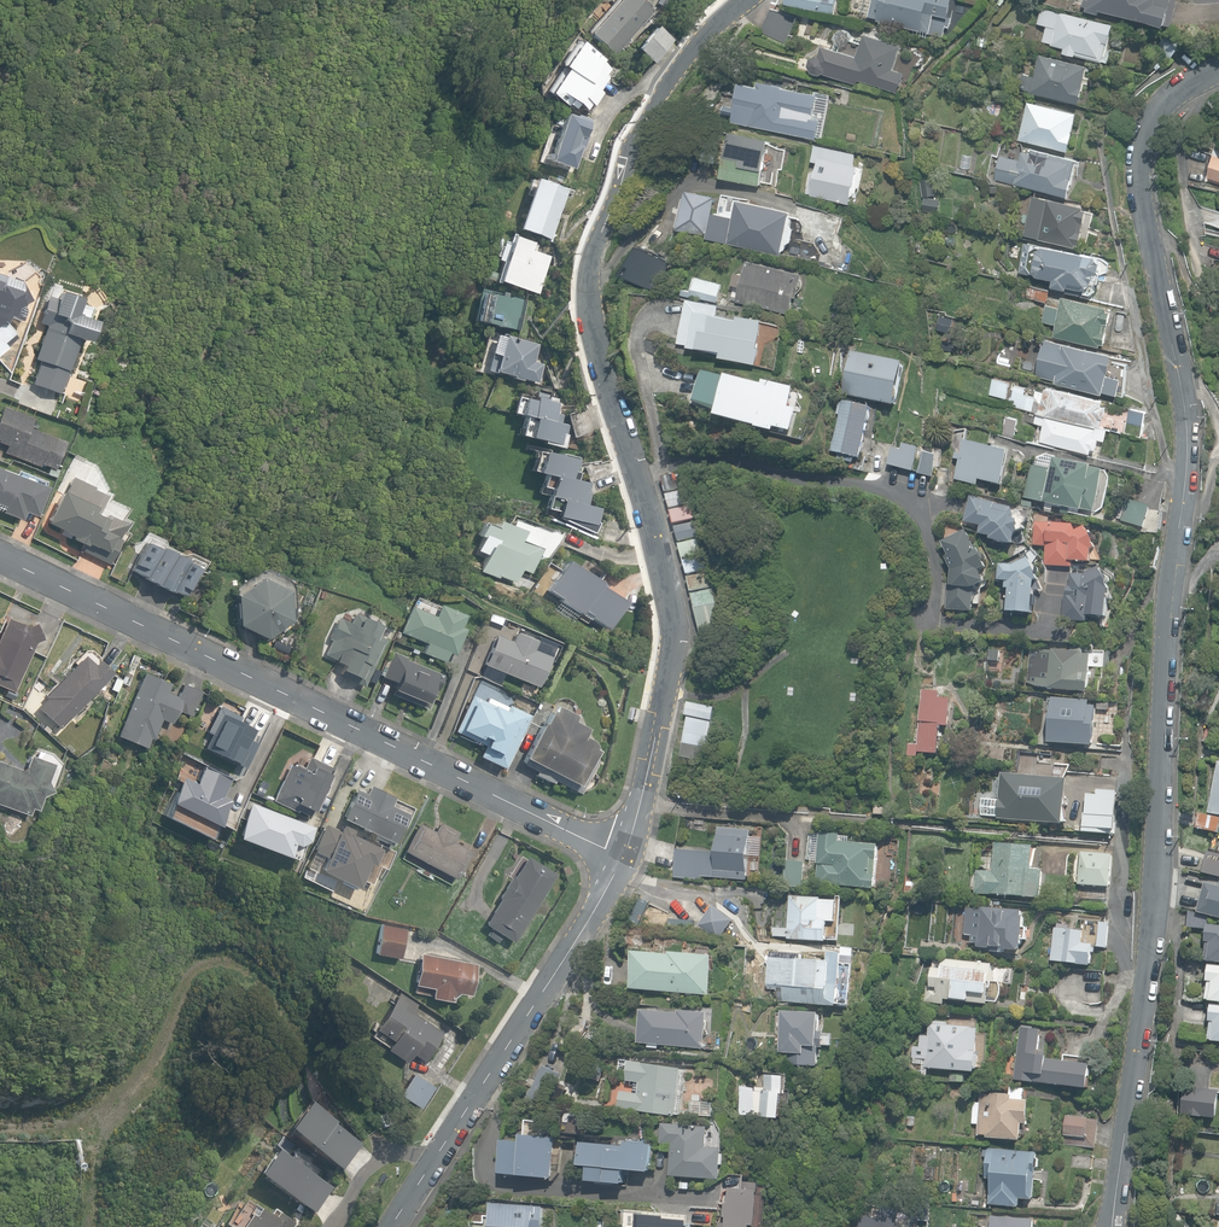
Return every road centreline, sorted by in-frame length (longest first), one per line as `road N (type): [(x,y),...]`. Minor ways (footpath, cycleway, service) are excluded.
road 1 (residential): [(1218,69),(1156,109),(1138,162),(1188,446),(1163,651),(1150,969),(1113,1226)]
road 2 (unclassified): [(738,0),(650,104),(590,286),(603,385),(651,520),(670,616),(667,688),(623,855)]
road 3 (residential): [(0,559),(623,855)]
road 4 (track): [(0,1094),(48,1092),(98,1070),(136,1027),(175,949),(215,936),(259,961),(330,1077),(410,1151)]
road 5 (unclassified): [(623,855),(577,941),(390,1226)]

